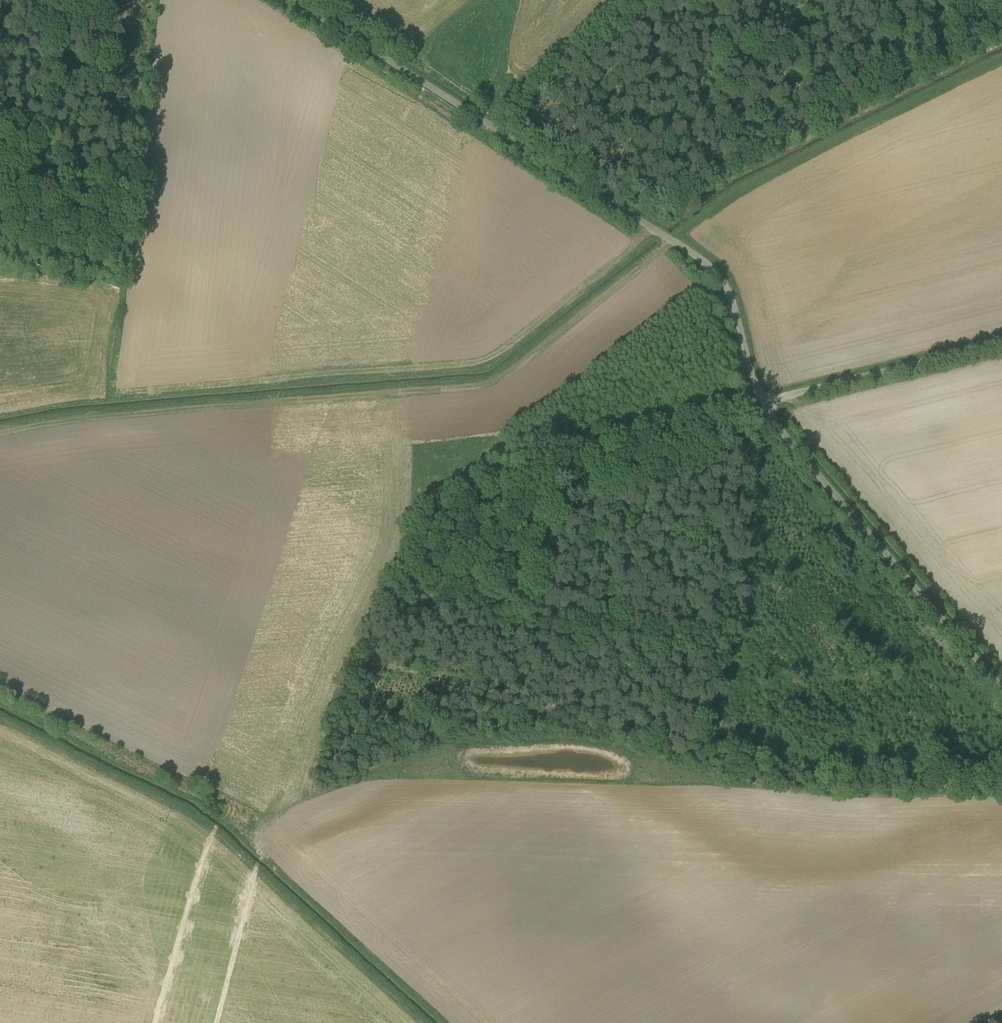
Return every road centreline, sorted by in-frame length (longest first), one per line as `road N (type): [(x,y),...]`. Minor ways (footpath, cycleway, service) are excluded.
road 1 (unclassified): [(762,397),(722,275),(700,253),(299,0)]
road 2 (unclassified): [(1001,692),(790,441),(762,397)]
road 3 (unclassified): [(1001,339),(762,397)]

